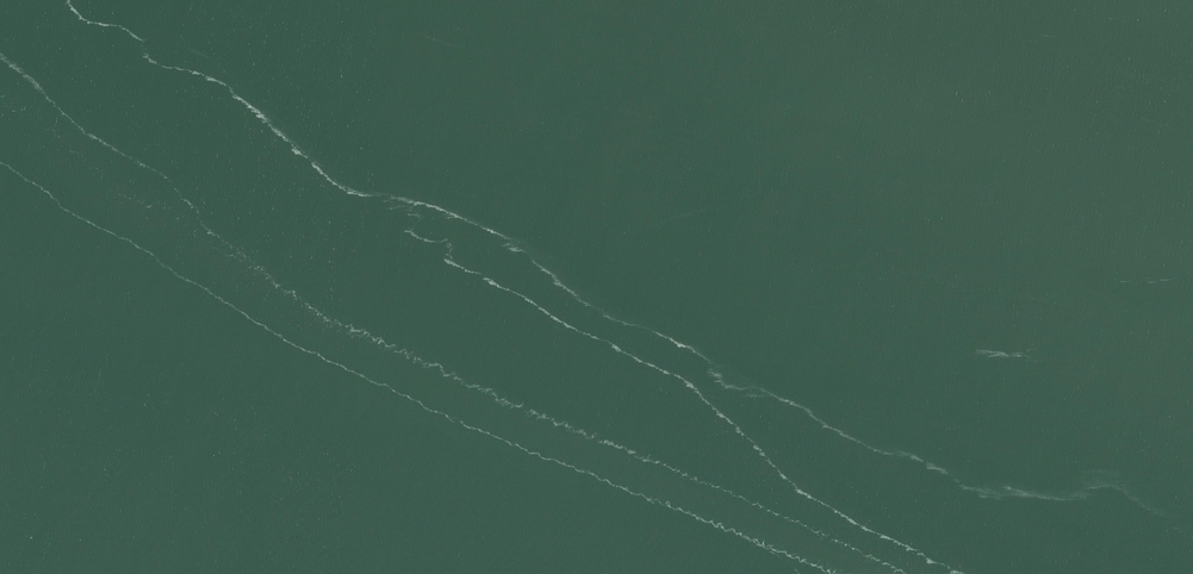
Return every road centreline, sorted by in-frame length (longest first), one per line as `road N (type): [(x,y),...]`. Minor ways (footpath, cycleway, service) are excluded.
road 1 (trunk): [(432,0),(414,573)]
road 2 (trunk): [(445,573),(459,0)]

